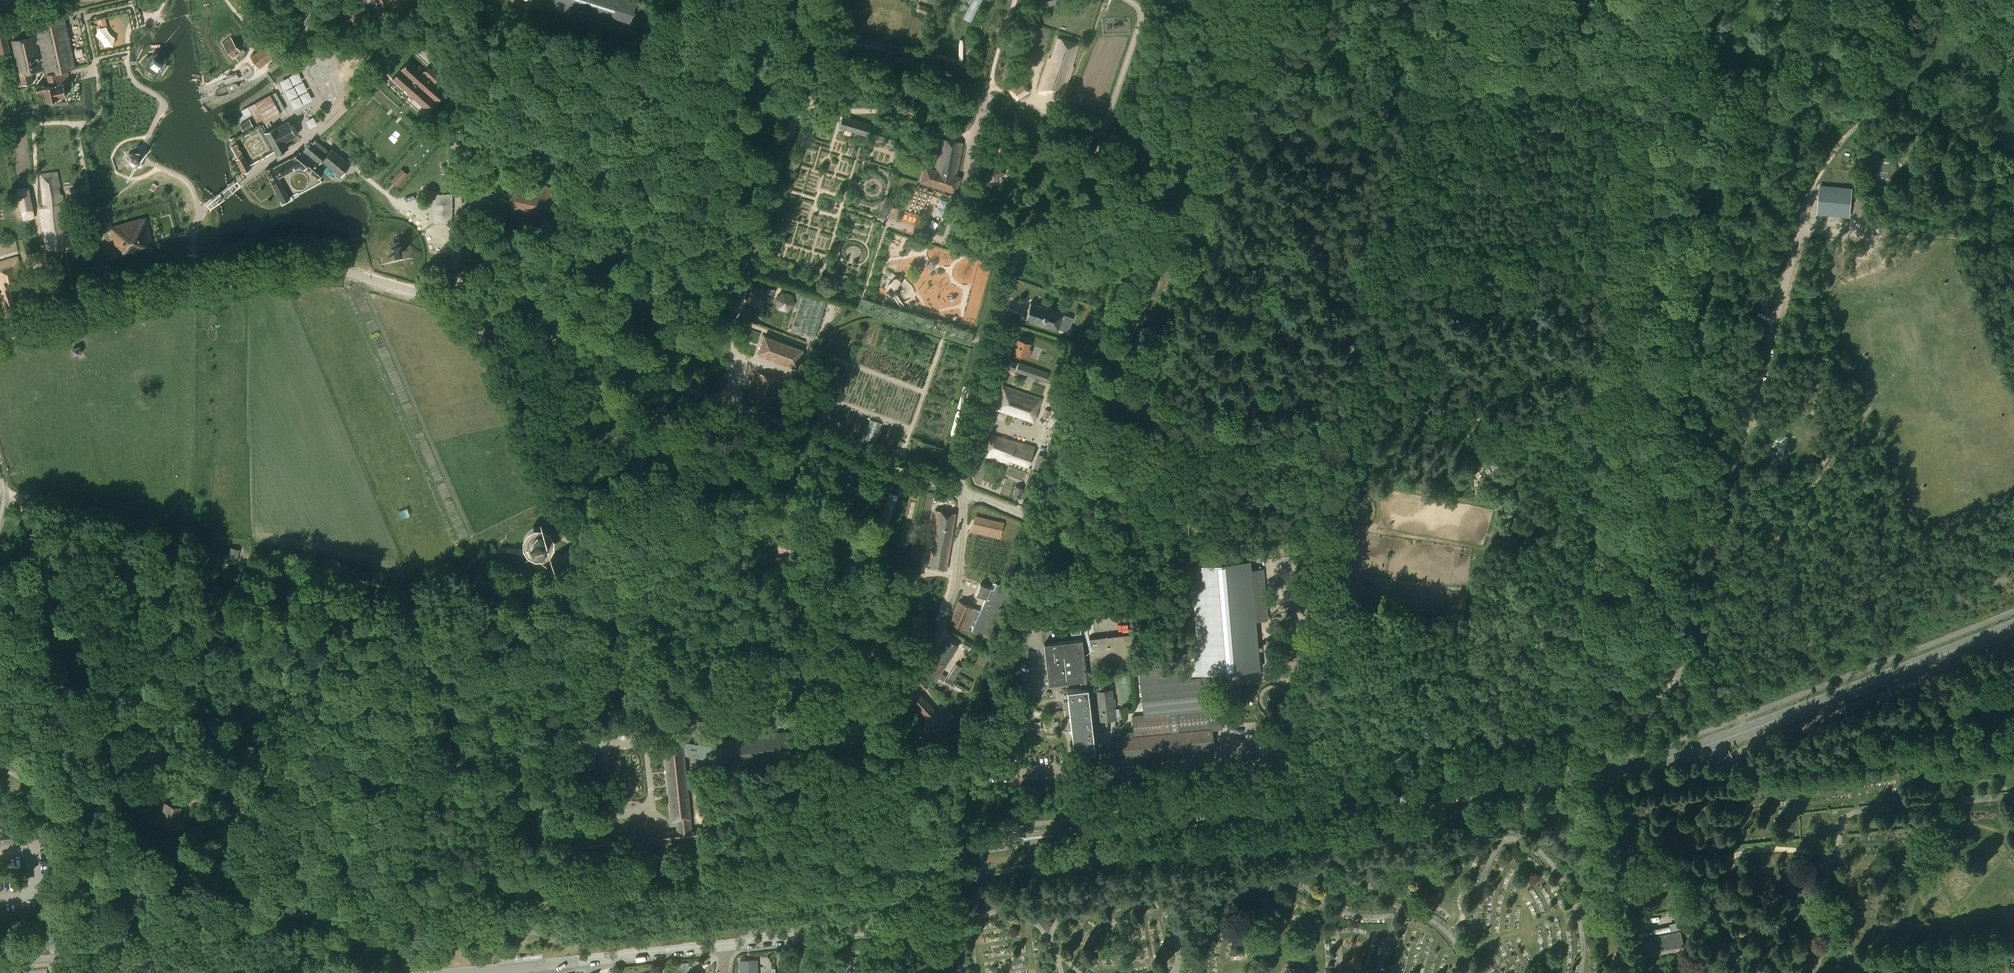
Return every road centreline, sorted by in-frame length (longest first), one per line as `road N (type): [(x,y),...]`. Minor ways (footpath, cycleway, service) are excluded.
road 1 (secondary): [(58,940),(932,849)]
road 2 (unclassified): [(1605,774),(1603,696),(1629,686),(1661,690),(1679,668),(1812,184)]
road 3 (secondary): [(1011,840),(1488,793),(1605,774)]
road 4 (track): [(1603,696),(1636,410),(1332,428)]
road 5 (unclassified): [(1124,356),(949,847)]
road 6 (secondary): [(1702,748),(2013,628)]
road 7 (primary): [(1702,748),(1742,768),(2013,739)]
road 8 (track): [(1687,643),(1709,628),(1870,409)]
road 9 (residential): [(725,946),(912,930)]
road 10 (residential): [(555,964),(725,946)]
road 11 (track): [(1812,184),(1850,129),(1907,87)]

